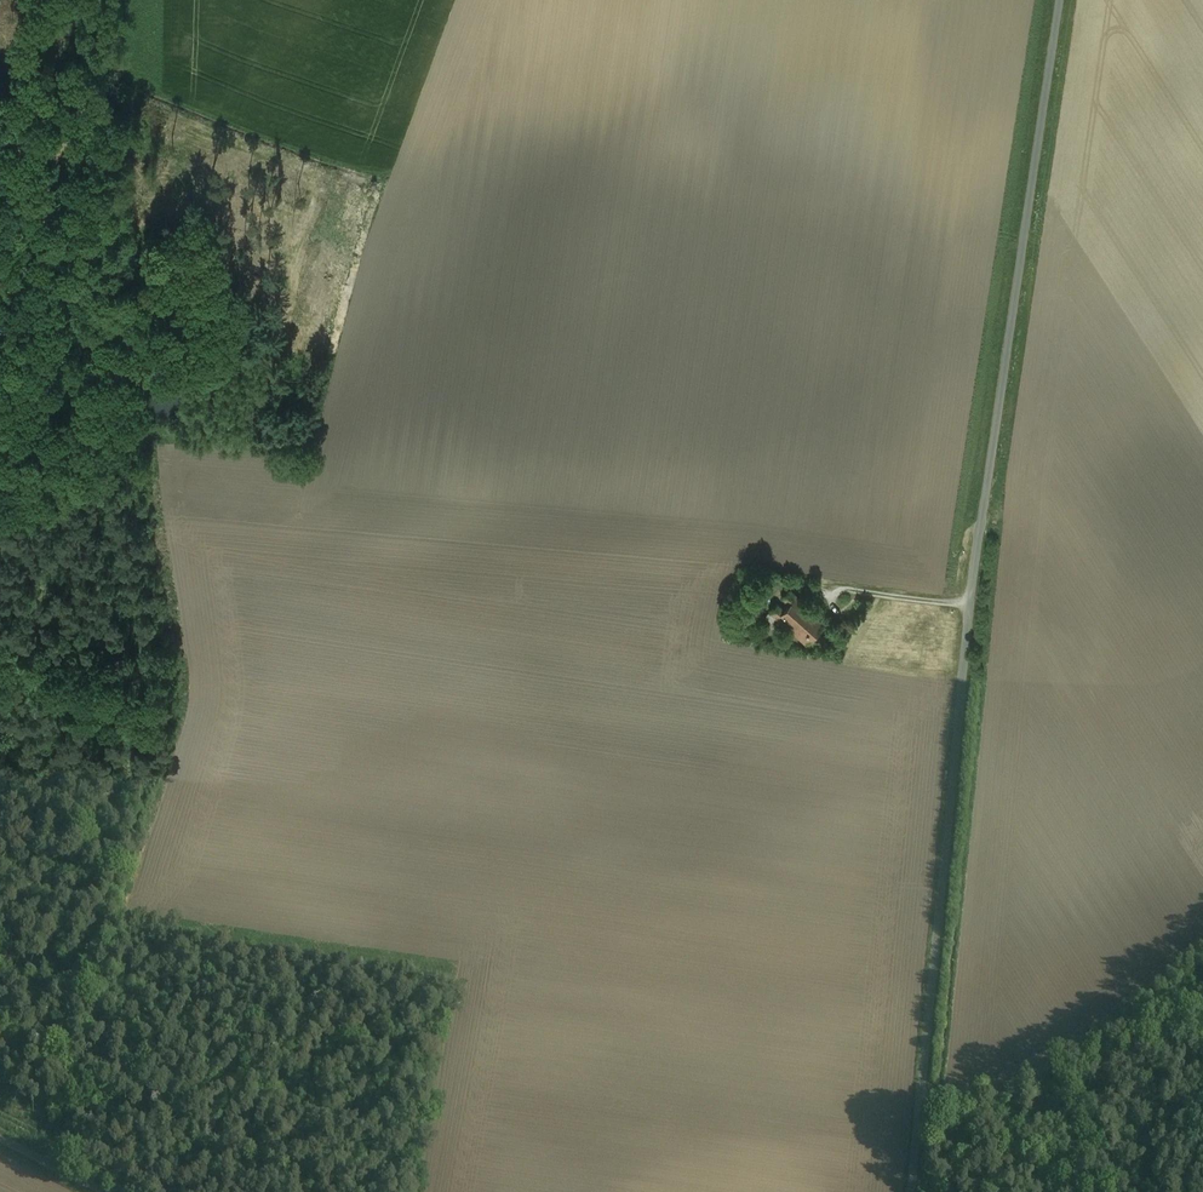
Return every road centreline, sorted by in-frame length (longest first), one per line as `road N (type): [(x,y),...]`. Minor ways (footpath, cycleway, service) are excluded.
road 1 (unclassified): [(910,1191),(969,606),(1060,0)]

